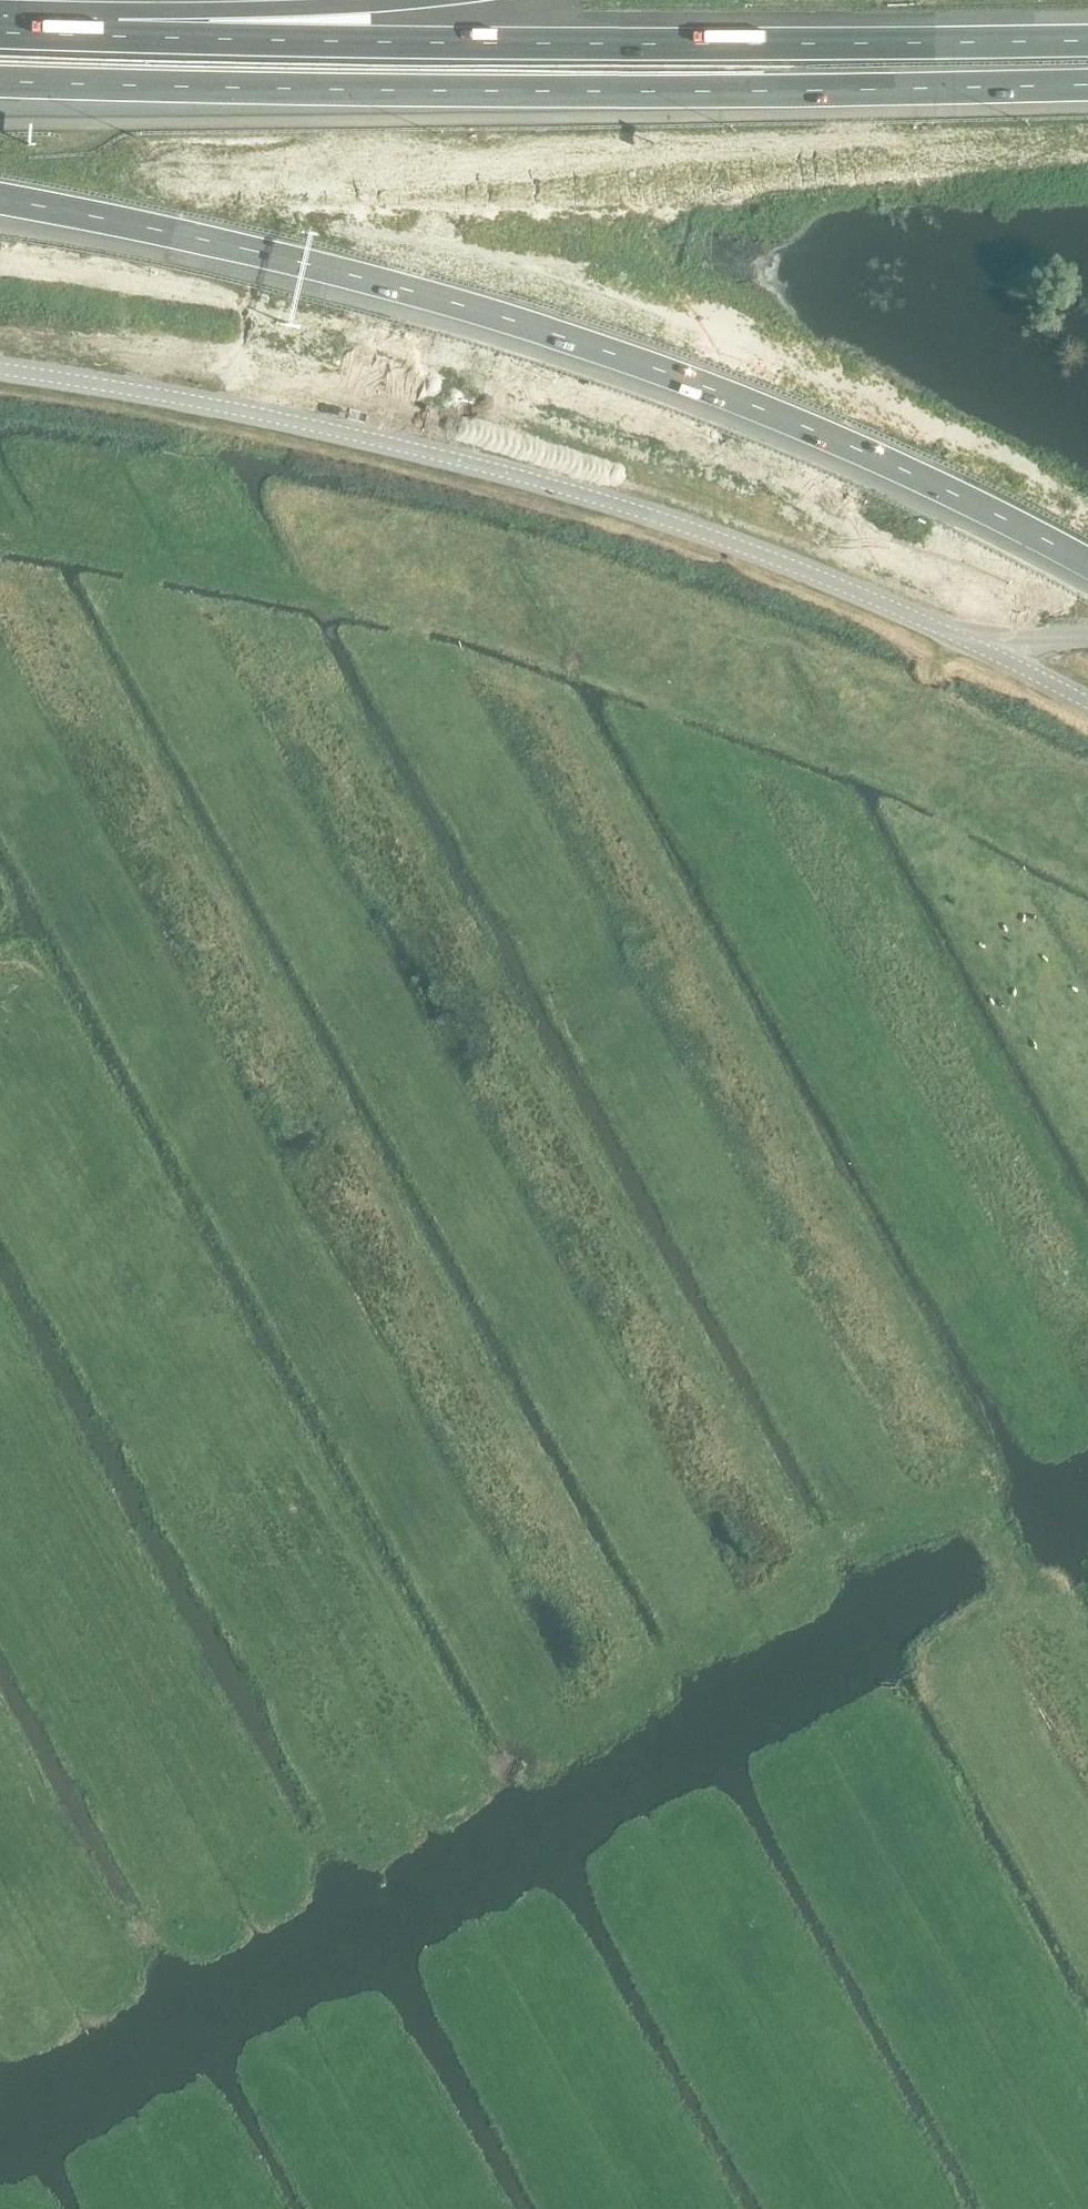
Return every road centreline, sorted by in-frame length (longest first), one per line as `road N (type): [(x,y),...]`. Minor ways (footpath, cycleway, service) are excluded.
road 1 (motorway): [(0,216),(195,246),(457,313),(615,363),(806,436),(1087,576)]
road 2 (unclassified): [(1087,698),(992,644),(781,558),(555,484),(358,433),(0,372)]
road 3 (motorway): [(0,113),(393,111),(1087,87)]
road 4 (motorway): [(1087,45),(677,45),(487,27)]
road 5 (motorway): [(487,27),(213,0)]
road 6 (motorway): [(0,44),(191,0)]

